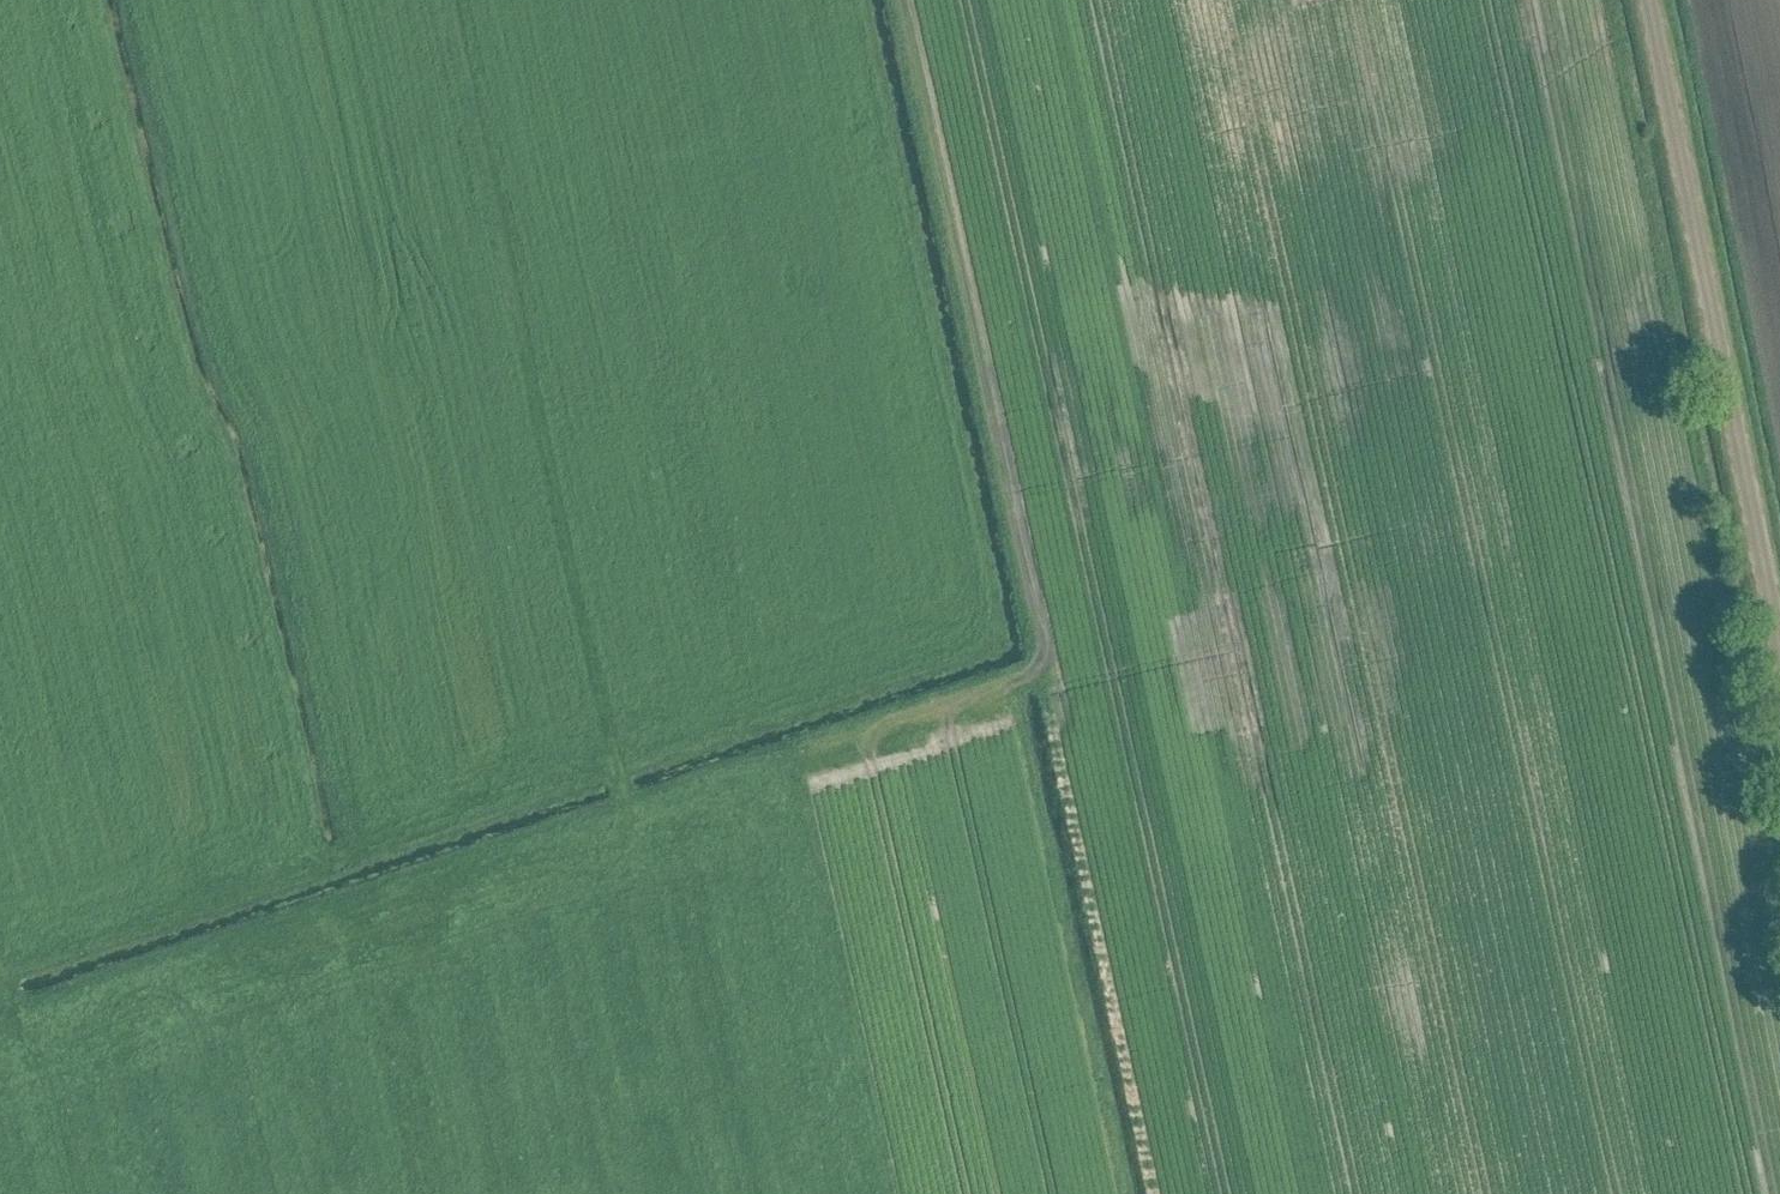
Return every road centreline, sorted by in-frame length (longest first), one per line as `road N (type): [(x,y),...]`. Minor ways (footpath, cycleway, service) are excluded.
road 1 (unclassified): [(1779,639),(1649,0)]

